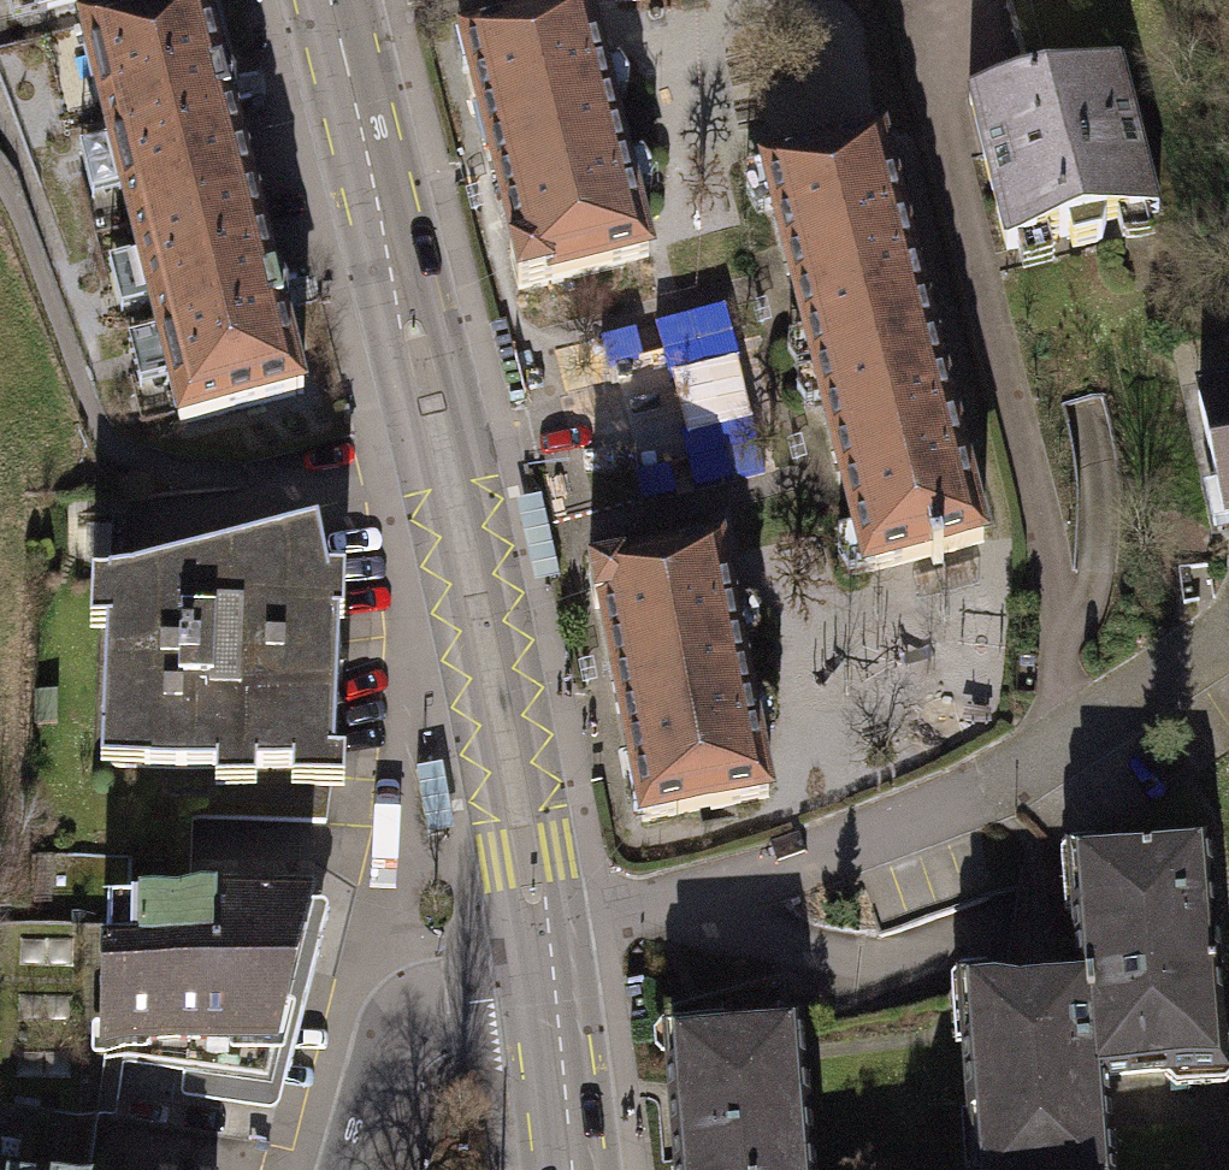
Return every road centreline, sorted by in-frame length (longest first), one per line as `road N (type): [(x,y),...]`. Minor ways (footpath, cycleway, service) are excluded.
road 1 (tertiary): [(543,945),(556,853),(484,497),(452,361),(378,222)]
road 2 (tertiary): [(378,222),(388,377),(458,677),(490,862),(543,945)]
road 3 (residential): [(350,1169),(391,1040),(407,1019),(548,982)]
road 4 (tertiary): [(378,222),(324,0)]
road 5 (tertiary): [(570,1169),(548,982)]

